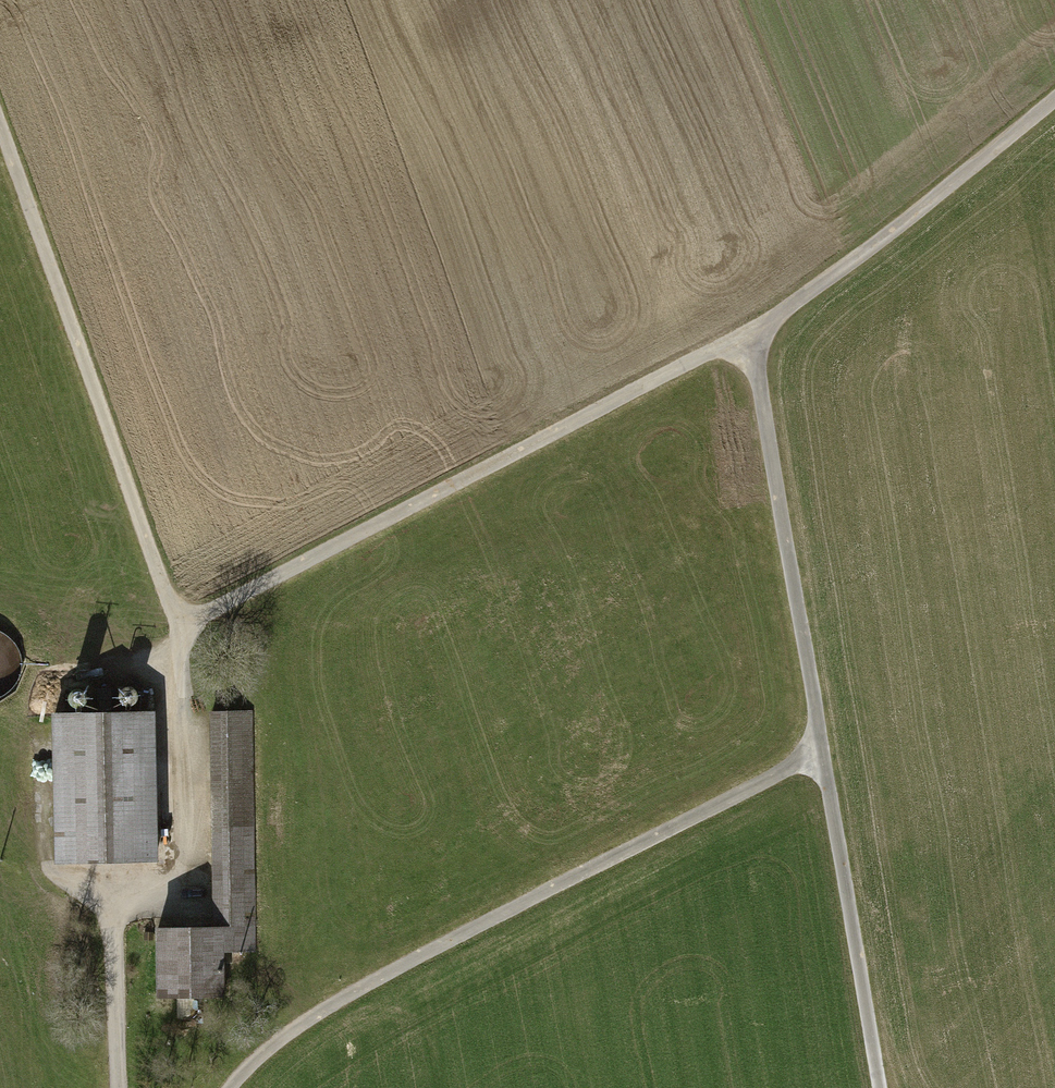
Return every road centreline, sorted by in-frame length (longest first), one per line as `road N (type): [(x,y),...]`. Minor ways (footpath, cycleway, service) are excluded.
road 1 (track): [(115,1087),(109,912),(186,856),(185,625),(0,119)]
road 2 (track): [(185,625),(753,339),(1054,98)]
road 3 (track): [(880,1087),(753,339)]
road 4 (track): [(824,758),(362,987),(250,1066),(234,1087)]

